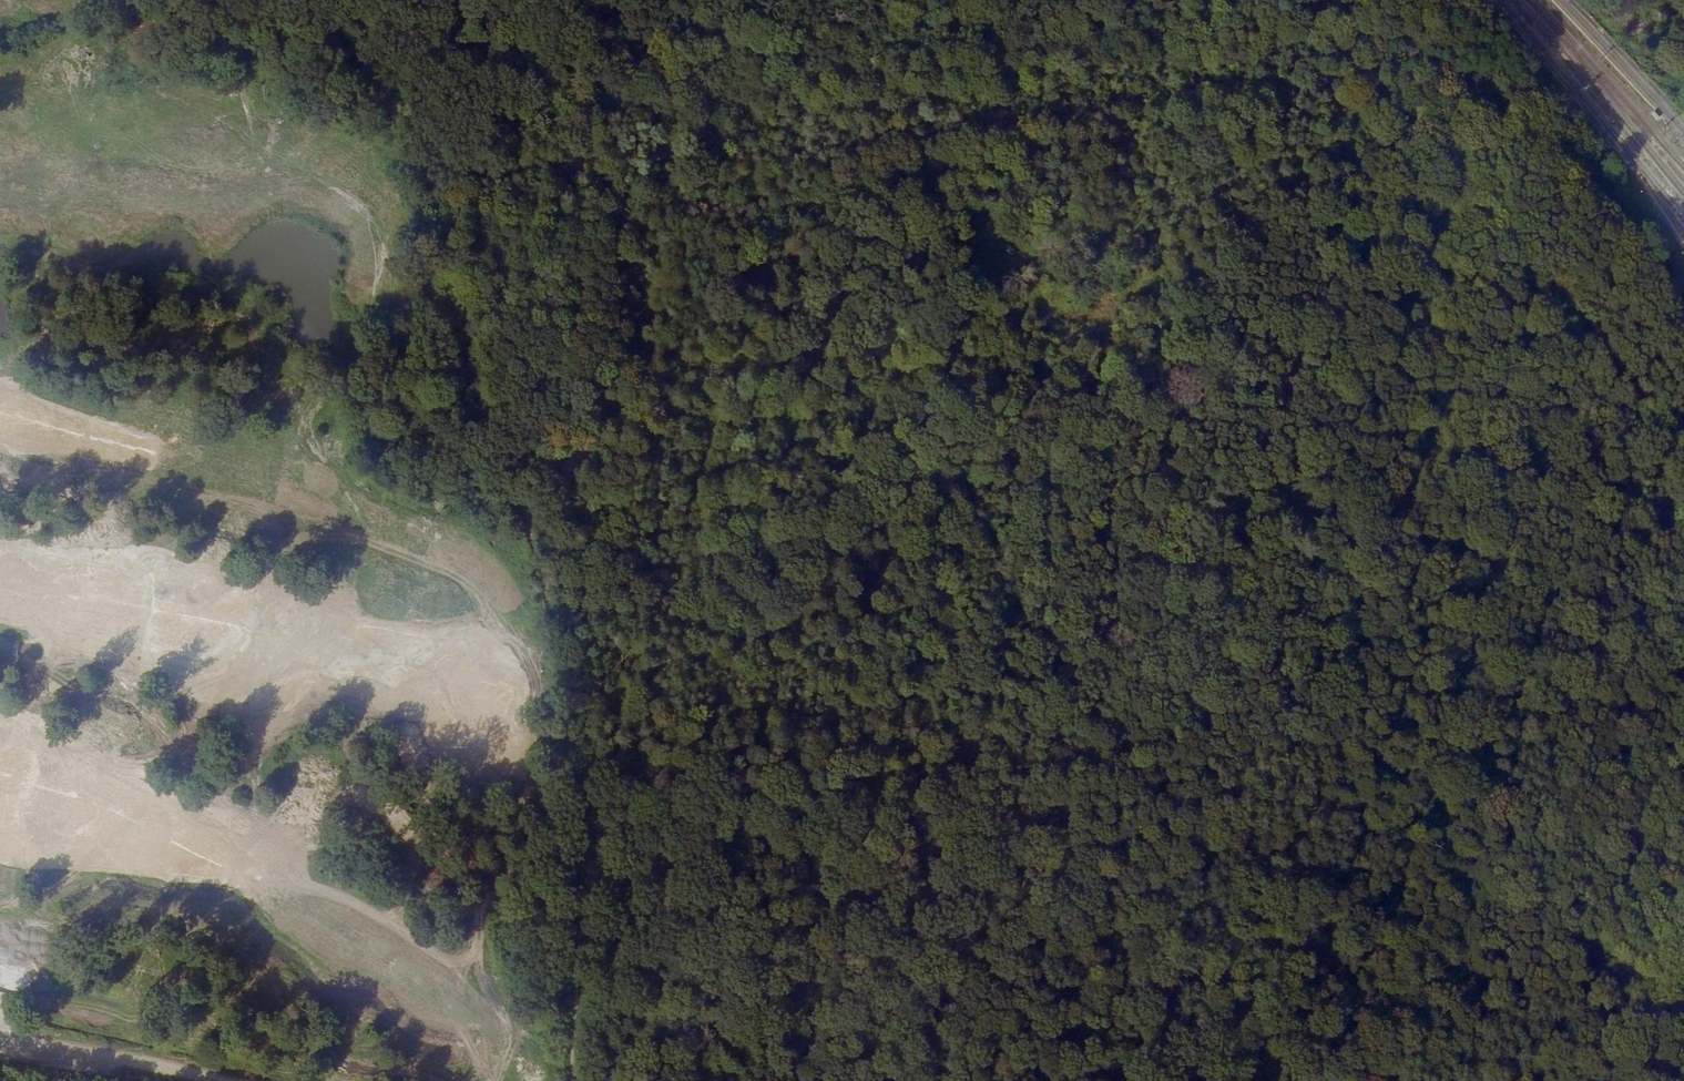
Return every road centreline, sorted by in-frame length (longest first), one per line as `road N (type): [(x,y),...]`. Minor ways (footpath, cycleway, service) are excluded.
road 1 (track): [(581,1080),(595,754),(558,584),(516,421),(404,127),(321,0)]
road 2 (track): [(1305,0),(1412,78),(1545,215),(1683,441)]
road 3 (residential): [(203,1080),(0,1041)]

